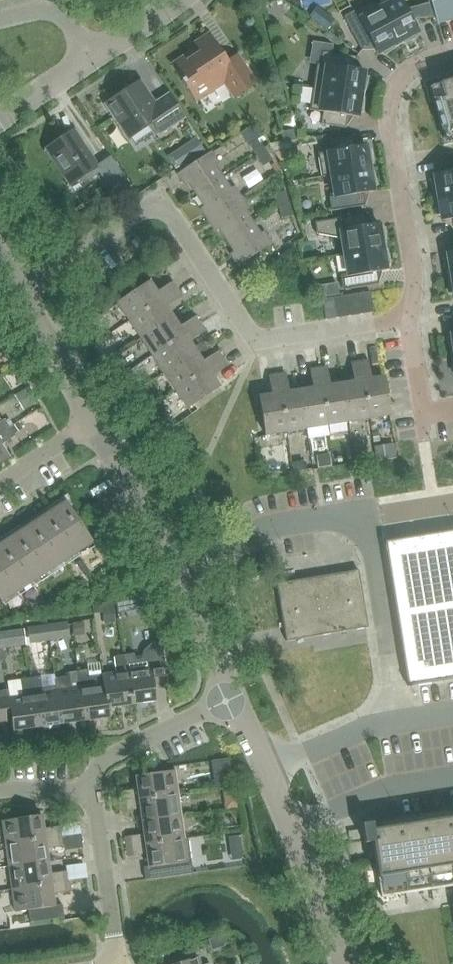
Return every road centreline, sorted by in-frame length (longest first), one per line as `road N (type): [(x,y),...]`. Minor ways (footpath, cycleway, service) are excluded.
road 1 (residential): [(414,331),(280,343),(249,327),(166,208),(27,285)]
road 2 (residential): [(174,572),(277,524),(367,515),(401,723)]
road 3 (residential): [(414,331),(391,115),(417,68),(452,58)]
road 4 (residential): [(347,963),(233,701)]
road 5 (residential): [(119,963),(90,778)]
road 6 (residential): [(90,778),(114,755),(233,701)]
road 7 (residential): [(110,425),(27,285)]
road 8 (residential): [(174,572),(110,425)]
road 9 (residential): [(233,701),(174,572)]
road 10 (residential): [(0,499),(110,425)]

